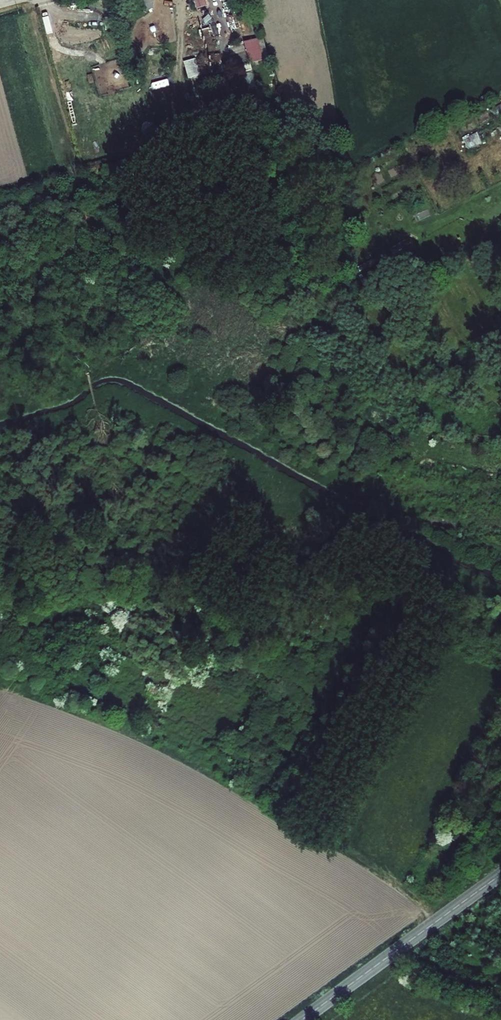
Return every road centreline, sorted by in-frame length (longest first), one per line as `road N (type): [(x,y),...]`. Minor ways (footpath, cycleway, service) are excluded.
road 1 (tertiary): [(302,1019),(500,874)]

